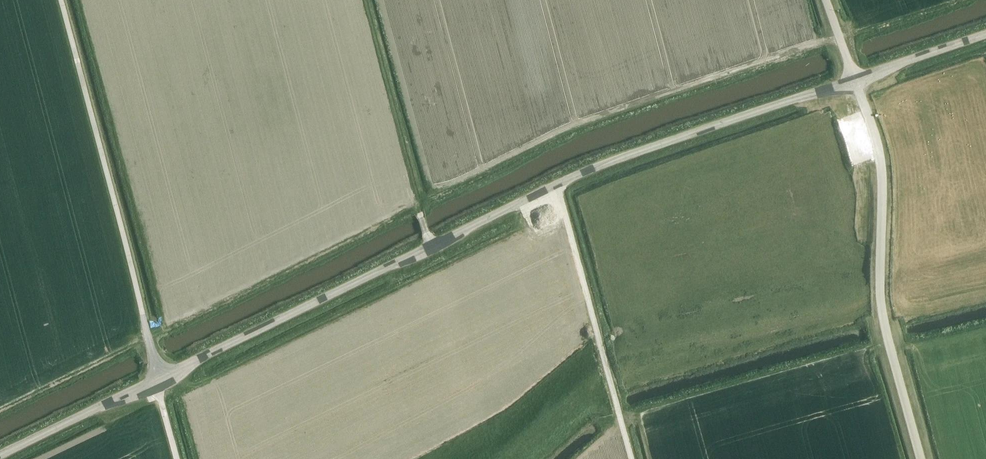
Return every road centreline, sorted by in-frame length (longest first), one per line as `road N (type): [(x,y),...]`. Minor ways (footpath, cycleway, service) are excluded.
road 1 (unclassified): [(158,383),(607,163),(853,79)]
road 2 (unclassified): [(158,383),(61,0)]
road 3 (unclassified): [(922,458),(881,301),(882,164),(853,79)]
road 4 (unclassified): [(0,454),(158,383)]
road 5 (unclassified): [(853,79),(985,33)]

